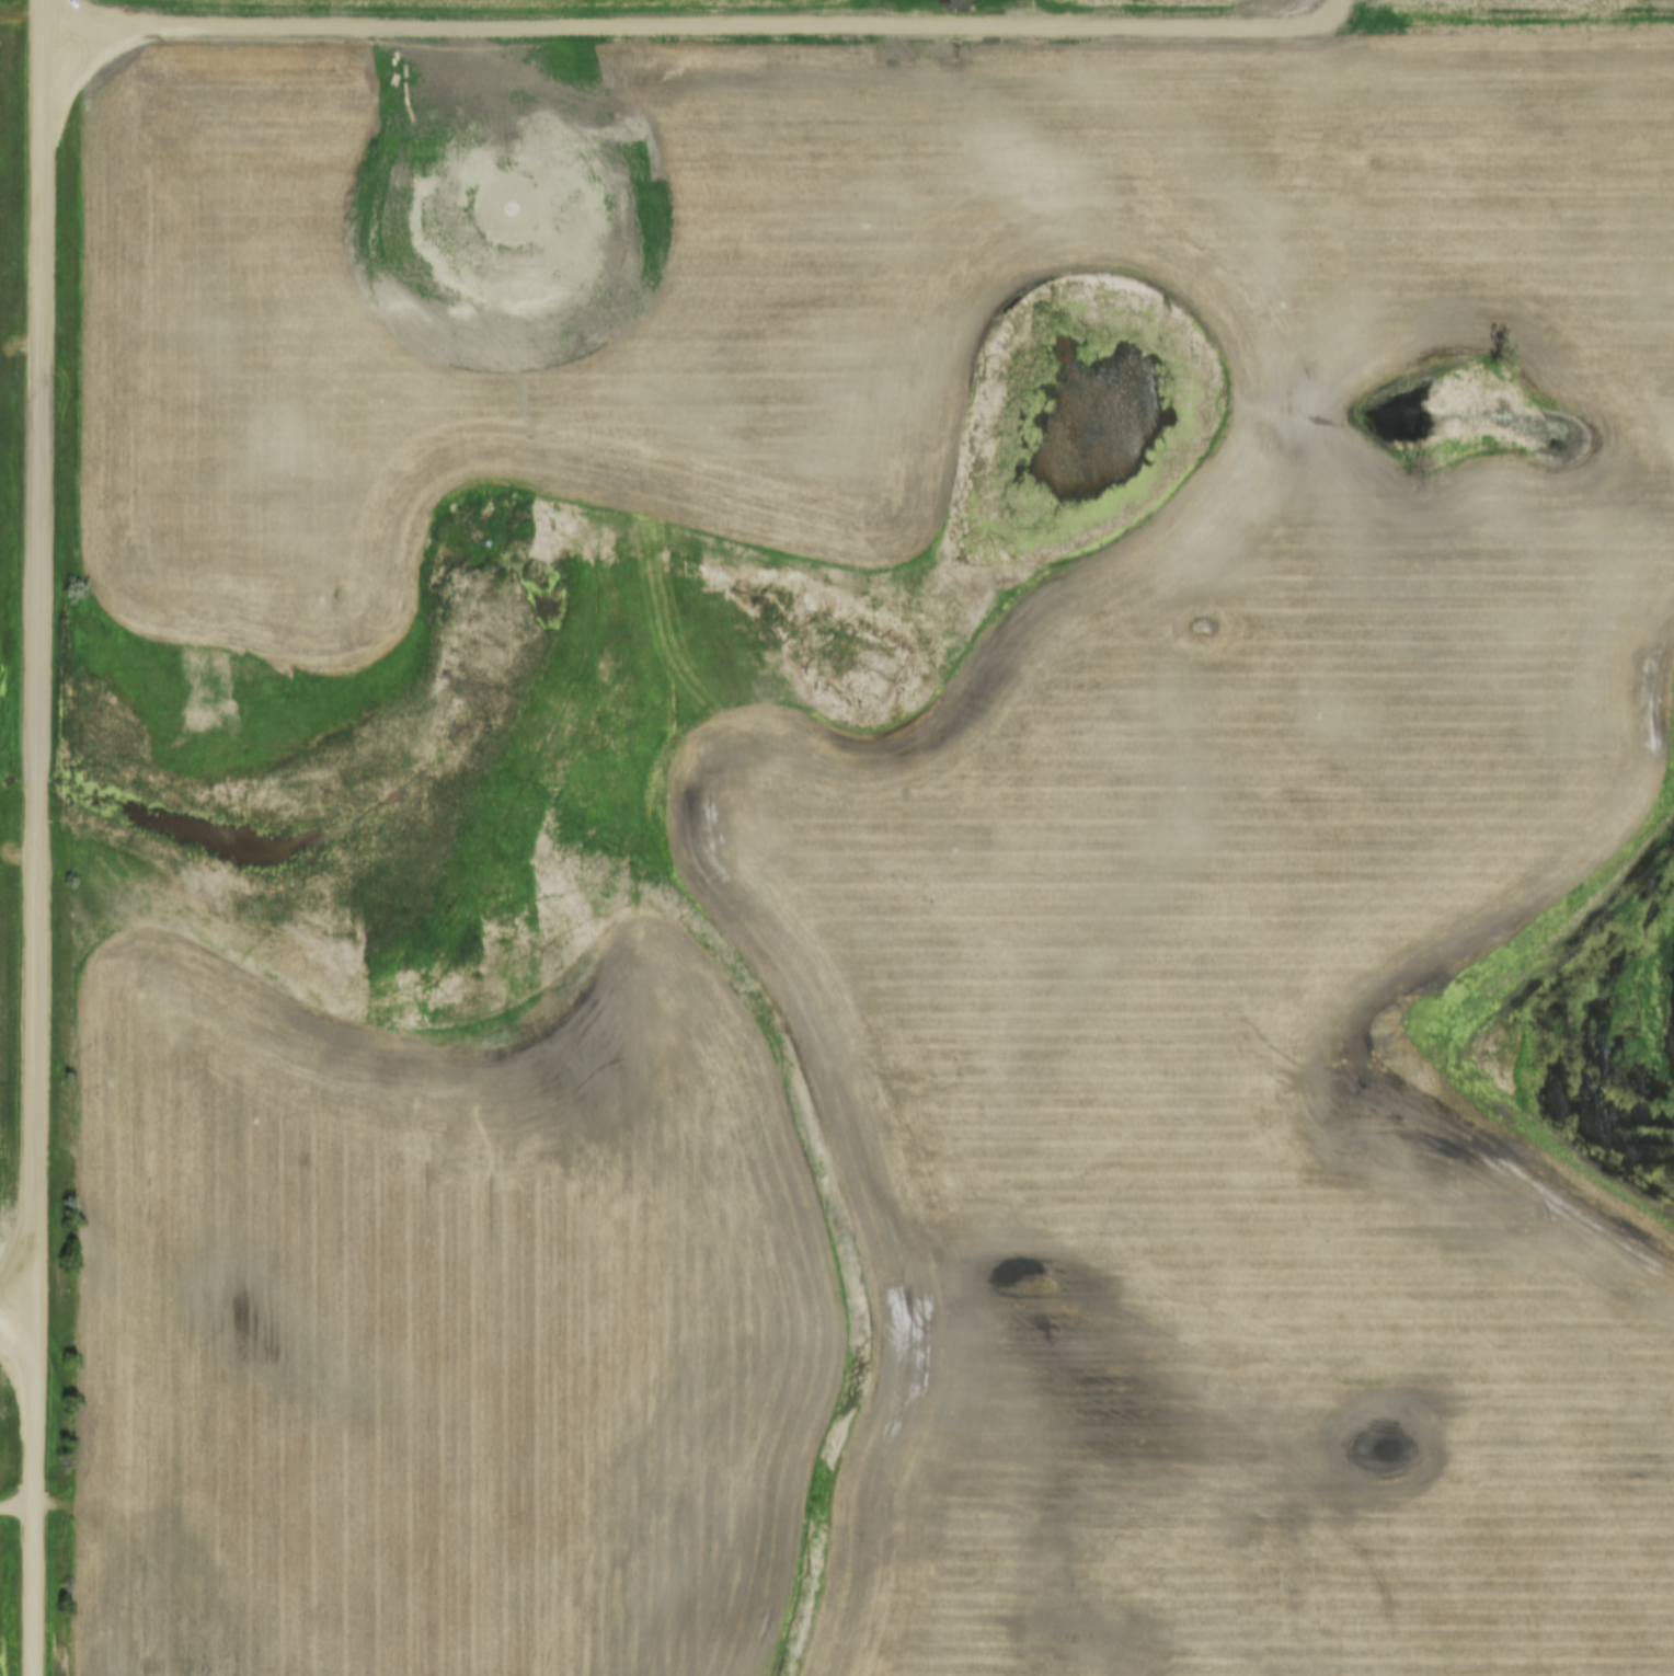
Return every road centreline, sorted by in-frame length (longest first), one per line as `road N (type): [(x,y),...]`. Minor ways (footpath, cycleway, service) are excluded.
road 1 (residential): [(32,1675),(42,0)]

